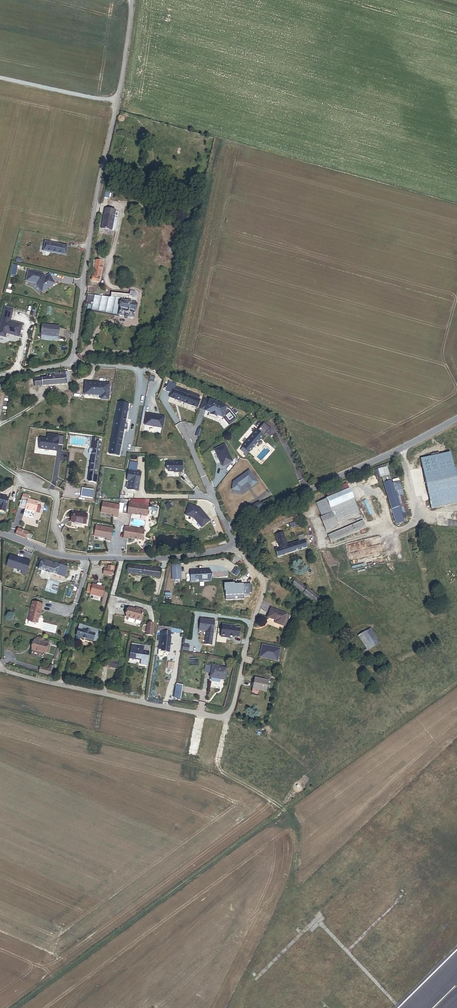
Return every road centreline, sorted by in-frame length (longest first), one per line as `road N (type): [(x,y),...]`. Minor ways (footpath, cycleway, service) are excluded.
road 1 (residential): [(0,671),(226,715),(264,588),(234,547)]
road 2 (residential): [(132,0),(70,365)]
road 3 (unclassified): [(234,547),(259,514),(456,417)]
road 4 (unclassified): [(0,534),(88,560),(171,561),(234,547)]
road 5 (track): [(287,815),(223,772),(226,715)]

